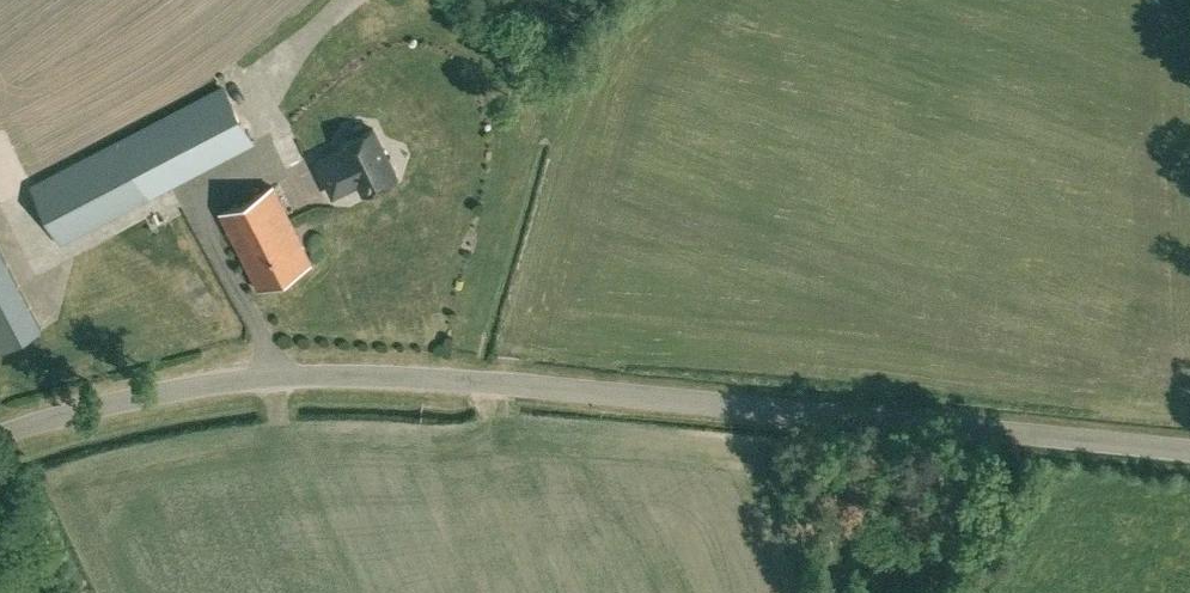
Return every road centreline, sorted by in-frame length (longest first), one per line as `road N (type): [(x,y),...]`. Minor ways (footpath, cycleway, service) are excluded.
road 1 (unclassified): [(0,438),(170,384),(271,369),(426,372),(655,397)]
road 2 (unclassified): [(1189,451),(655,397)]

